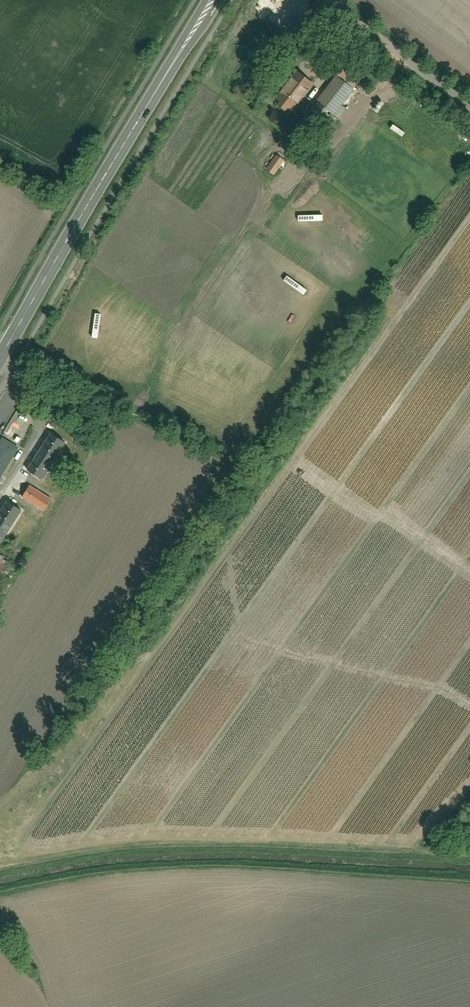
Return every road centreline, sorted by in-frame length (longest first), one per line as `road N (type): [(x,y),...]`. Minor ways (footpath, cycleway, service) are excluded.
road 1 (primary): [(214,0),(0,358)]
road 2 (residential): [(330,0),(469,106)]

